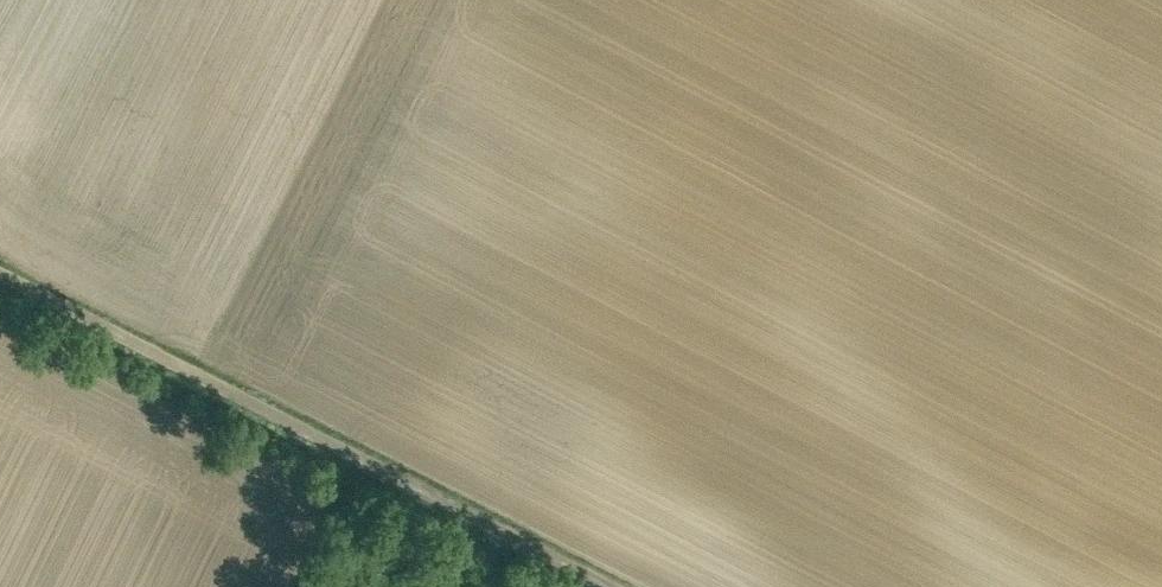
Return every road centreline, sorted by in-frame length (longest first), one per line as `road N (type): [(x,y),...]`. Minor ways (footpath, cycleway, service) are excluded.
road 1 (unclassified): [(0,276),(600,586)]

